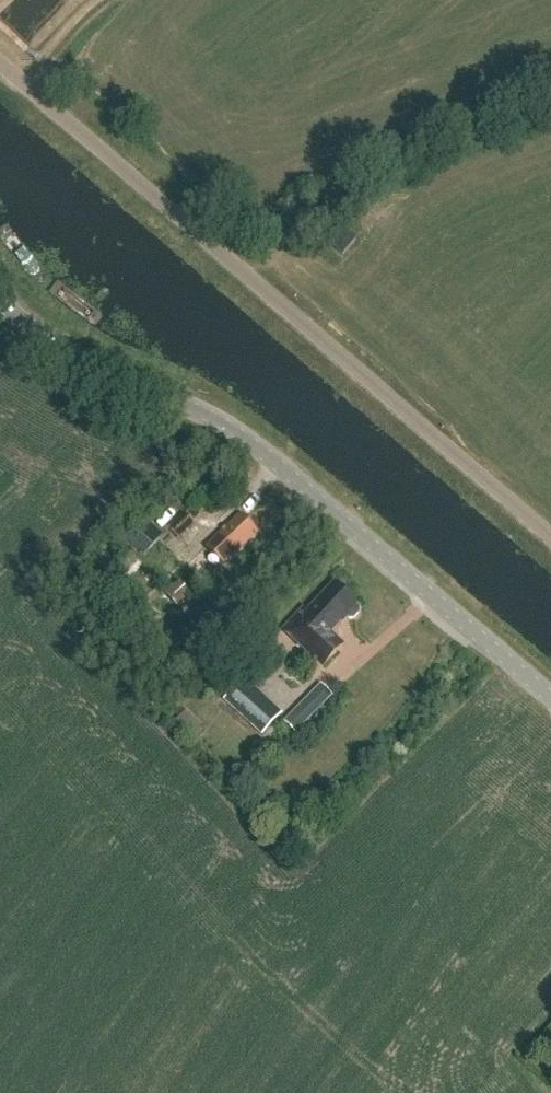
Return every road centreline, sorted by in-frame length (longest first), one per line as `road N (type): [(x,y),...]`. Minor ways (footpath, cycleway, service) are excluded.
road 1 (unclassified): [(550,535),(0,61)]
road 2 (tertiary): [(550,696),(256,444),(181,391),(99,367),(0,303)]

